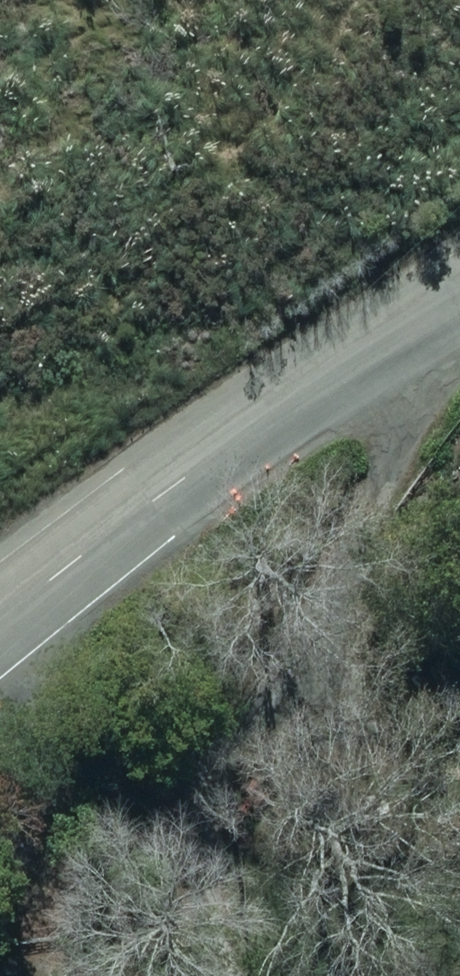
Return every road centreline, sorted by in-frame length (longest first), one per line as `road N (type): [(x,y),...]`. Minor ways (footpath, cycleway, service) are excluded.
road 1 (track): [(399,341),(362,488),(282,912),(277,975)]
road 2 (residential): [(459,305),(182,467),(0,625)]

